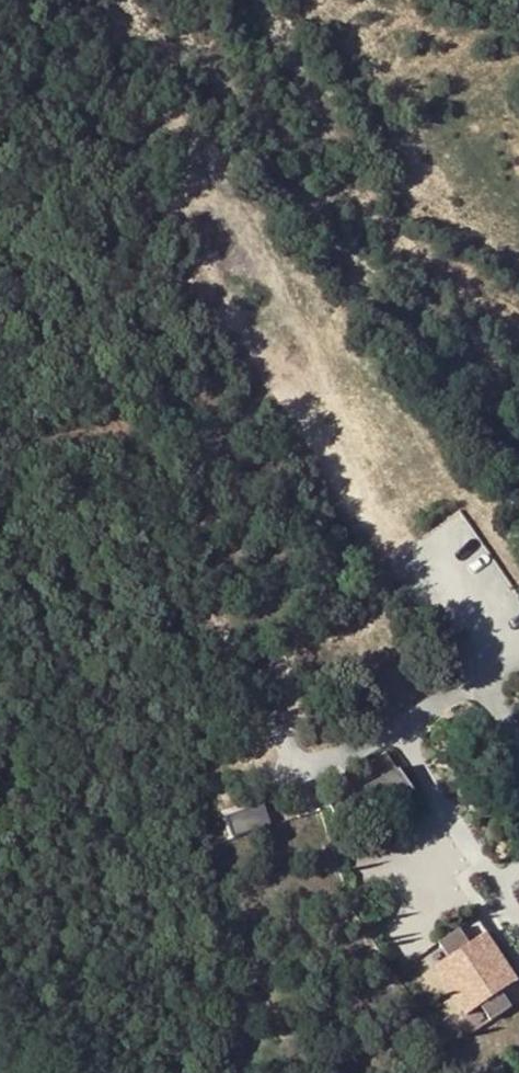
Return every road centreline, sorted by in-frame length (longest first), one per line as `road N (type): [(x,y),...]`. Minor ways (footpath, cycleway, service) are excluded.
road 1 (track): [(301,765),(339,888),(460,1072)]

